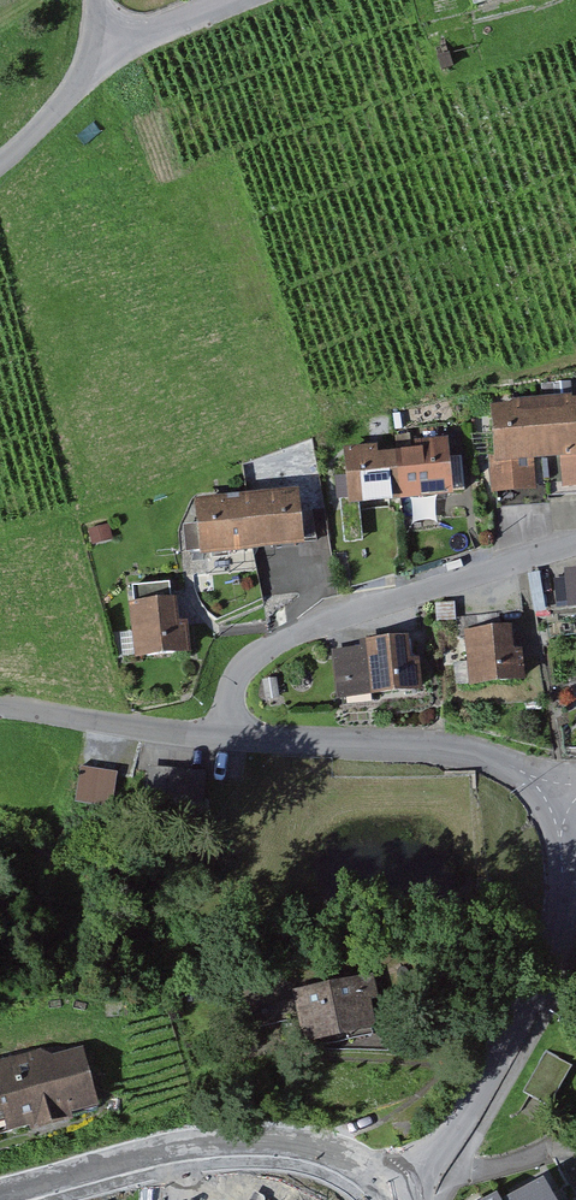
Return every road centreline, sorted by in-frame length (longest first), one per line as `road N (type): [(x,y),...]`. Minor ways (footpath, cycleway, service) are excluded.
road 1 (residential): [(397,1193),(498,1075),(542,981),(565,914),(554,807)]
road 2 (residential): [(233,741),(231,688),(245,663),(323,619),(575,543)]
road 3 (tertiary): [(397,1193),(355,1159),(277,1143),(180,1150),(0,1196)]
road 4 (residential): [(554,807),(508,766),(460,745),(233,741)]
road 5 (residential): [(233,741),(0,711)]
road 6 (residential): [(0,165),(52,117),(94,55)]
road 7 (residential): [(94,55),(223,0)]
road 8 (track): [(455,1174),(575,1149)]

